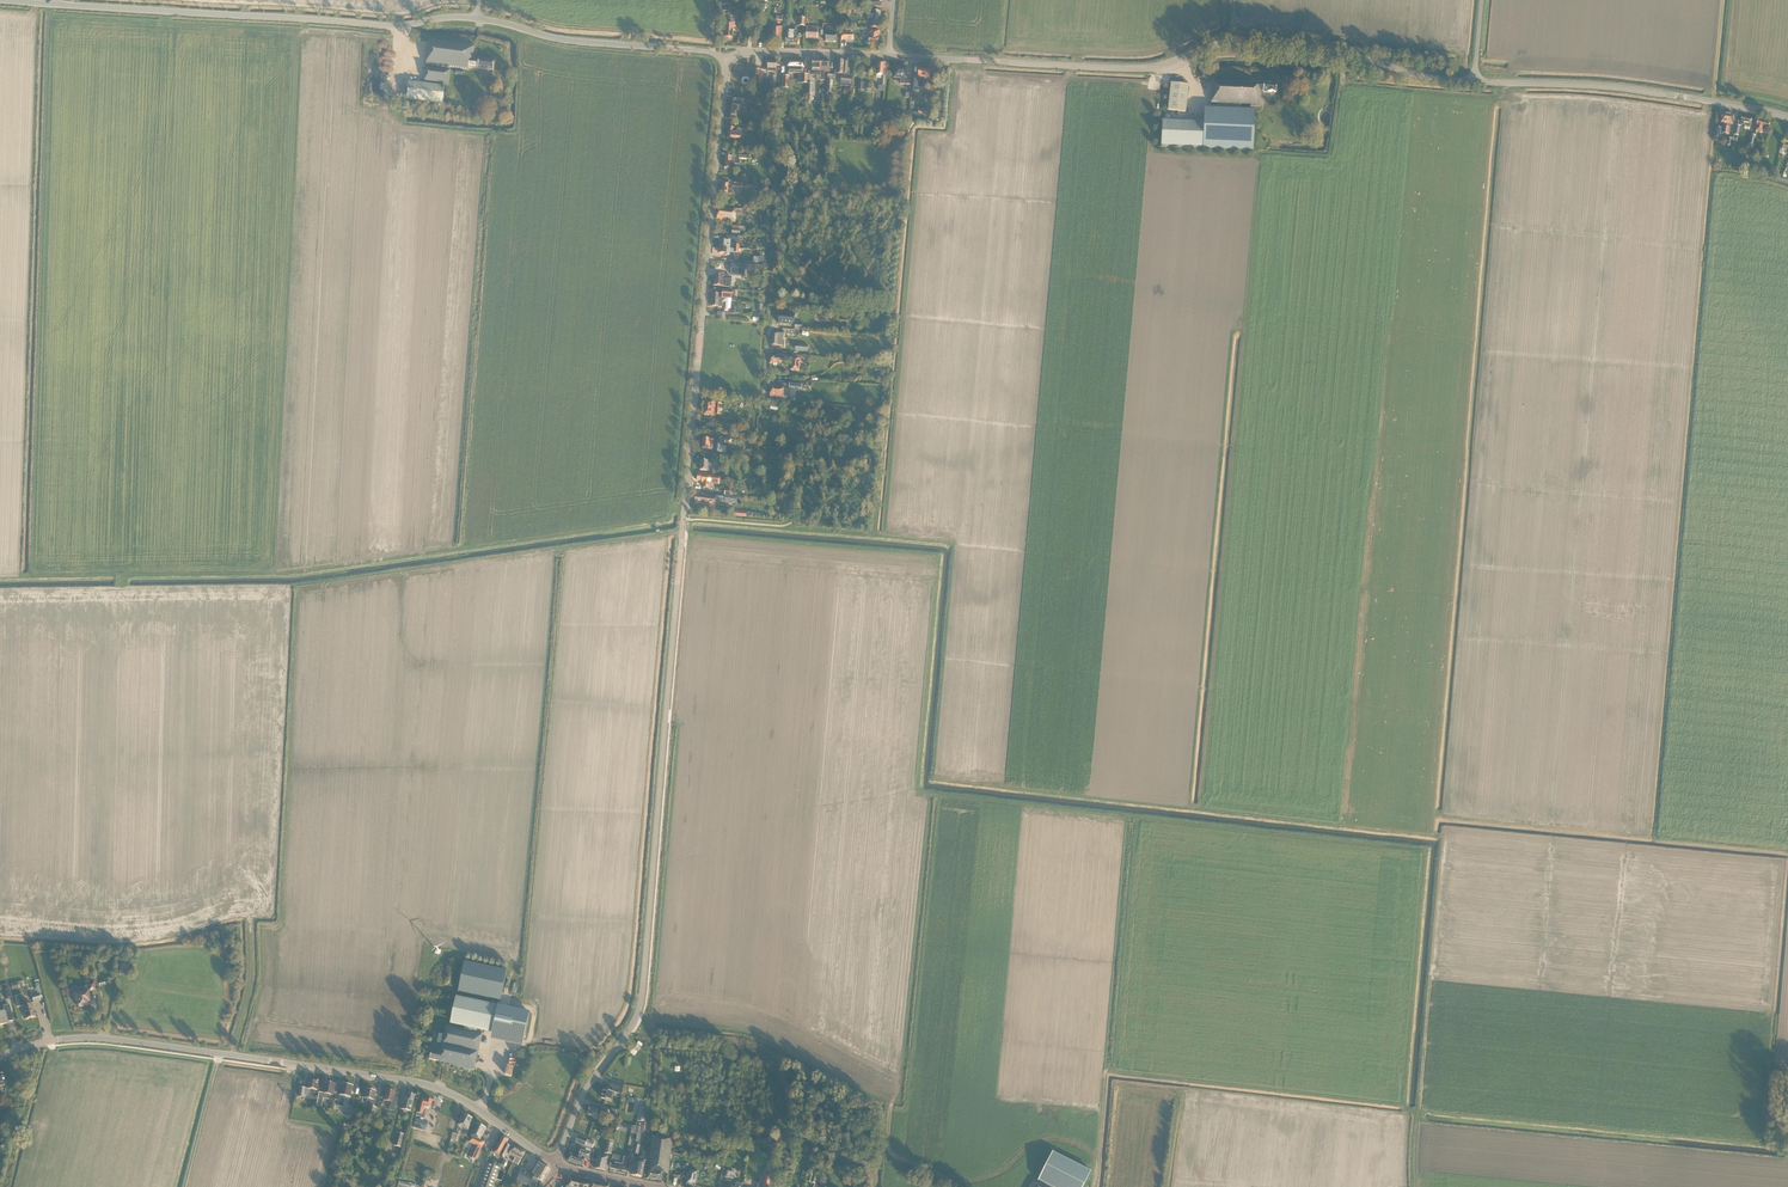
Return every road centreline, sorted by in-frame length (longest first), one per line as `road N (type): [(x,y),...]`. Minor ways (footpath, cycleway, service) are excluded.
road 1 (tertiary): [(556,1163),(584,1091),(634,1022),(643,990),(696,393)]
road 2 (unclassified): [(8,0),(391,25),(478,17),(551,38),(707,51),(726,60)]
road 3 (tertiary): [(1474,82),(1344,52),(1230,42),(1135,69),(889,57)]
road 4 (tertiary): [(556,1163),(443,1089),(230,1054)]
road 5 (tertiary): [(696,393),(726,60)]
road 6 (tertiary): [(1787,117),(1635,89),(1474,82)]
road 7 (tertiary): [(0,1057),(85,1038),(230,1054)]
road 8 (tertiary): [(726,60),(742,52),(889,57)]
road 9 (residential): [(696,393),(763,396),(768,334)]

